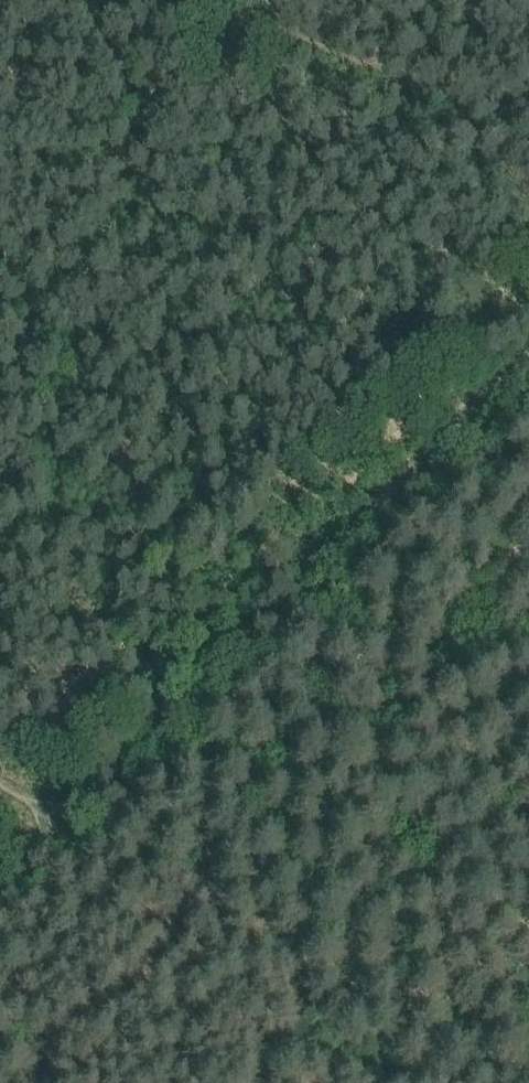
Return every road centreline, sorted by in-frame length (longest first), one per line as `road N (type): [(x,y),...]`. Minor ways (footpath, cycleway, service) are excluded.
road 1 (track): [(528,363),(79,819)]
road 2 (track): [(260,637),(415,786),(528,923)]

